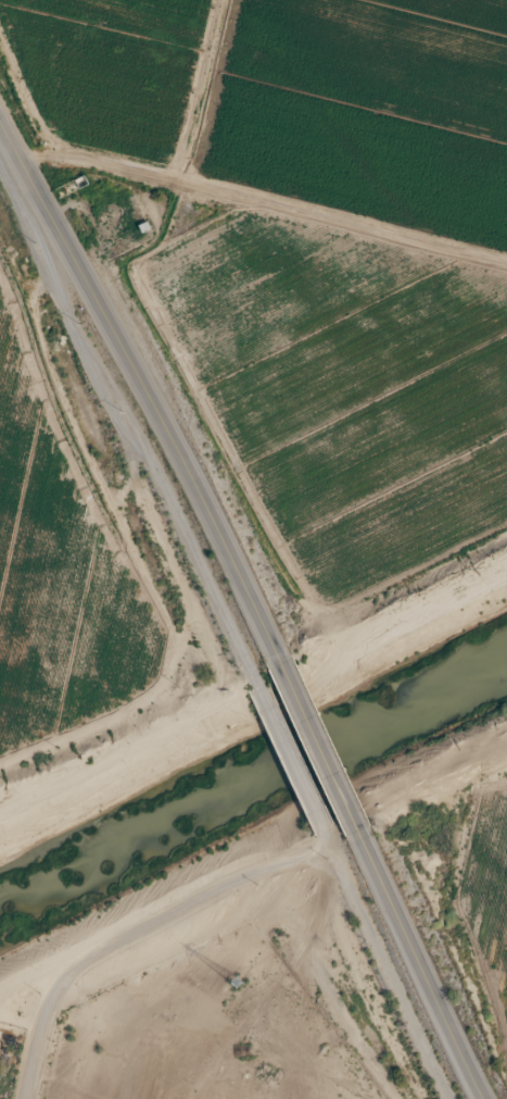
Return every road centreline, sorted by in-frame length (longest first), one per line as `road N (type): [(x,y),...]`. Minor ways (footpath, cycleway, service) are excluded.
road 1 (primary): [(0,152),(278,676)]
road 2 (track): [(506,269),(81,166),(27,161),(0,146)]
road 3 (residential): [(248,688),(61,332),(49,298),(48,246)]
road 4 (primary): [(345,819),(469,1098)]

